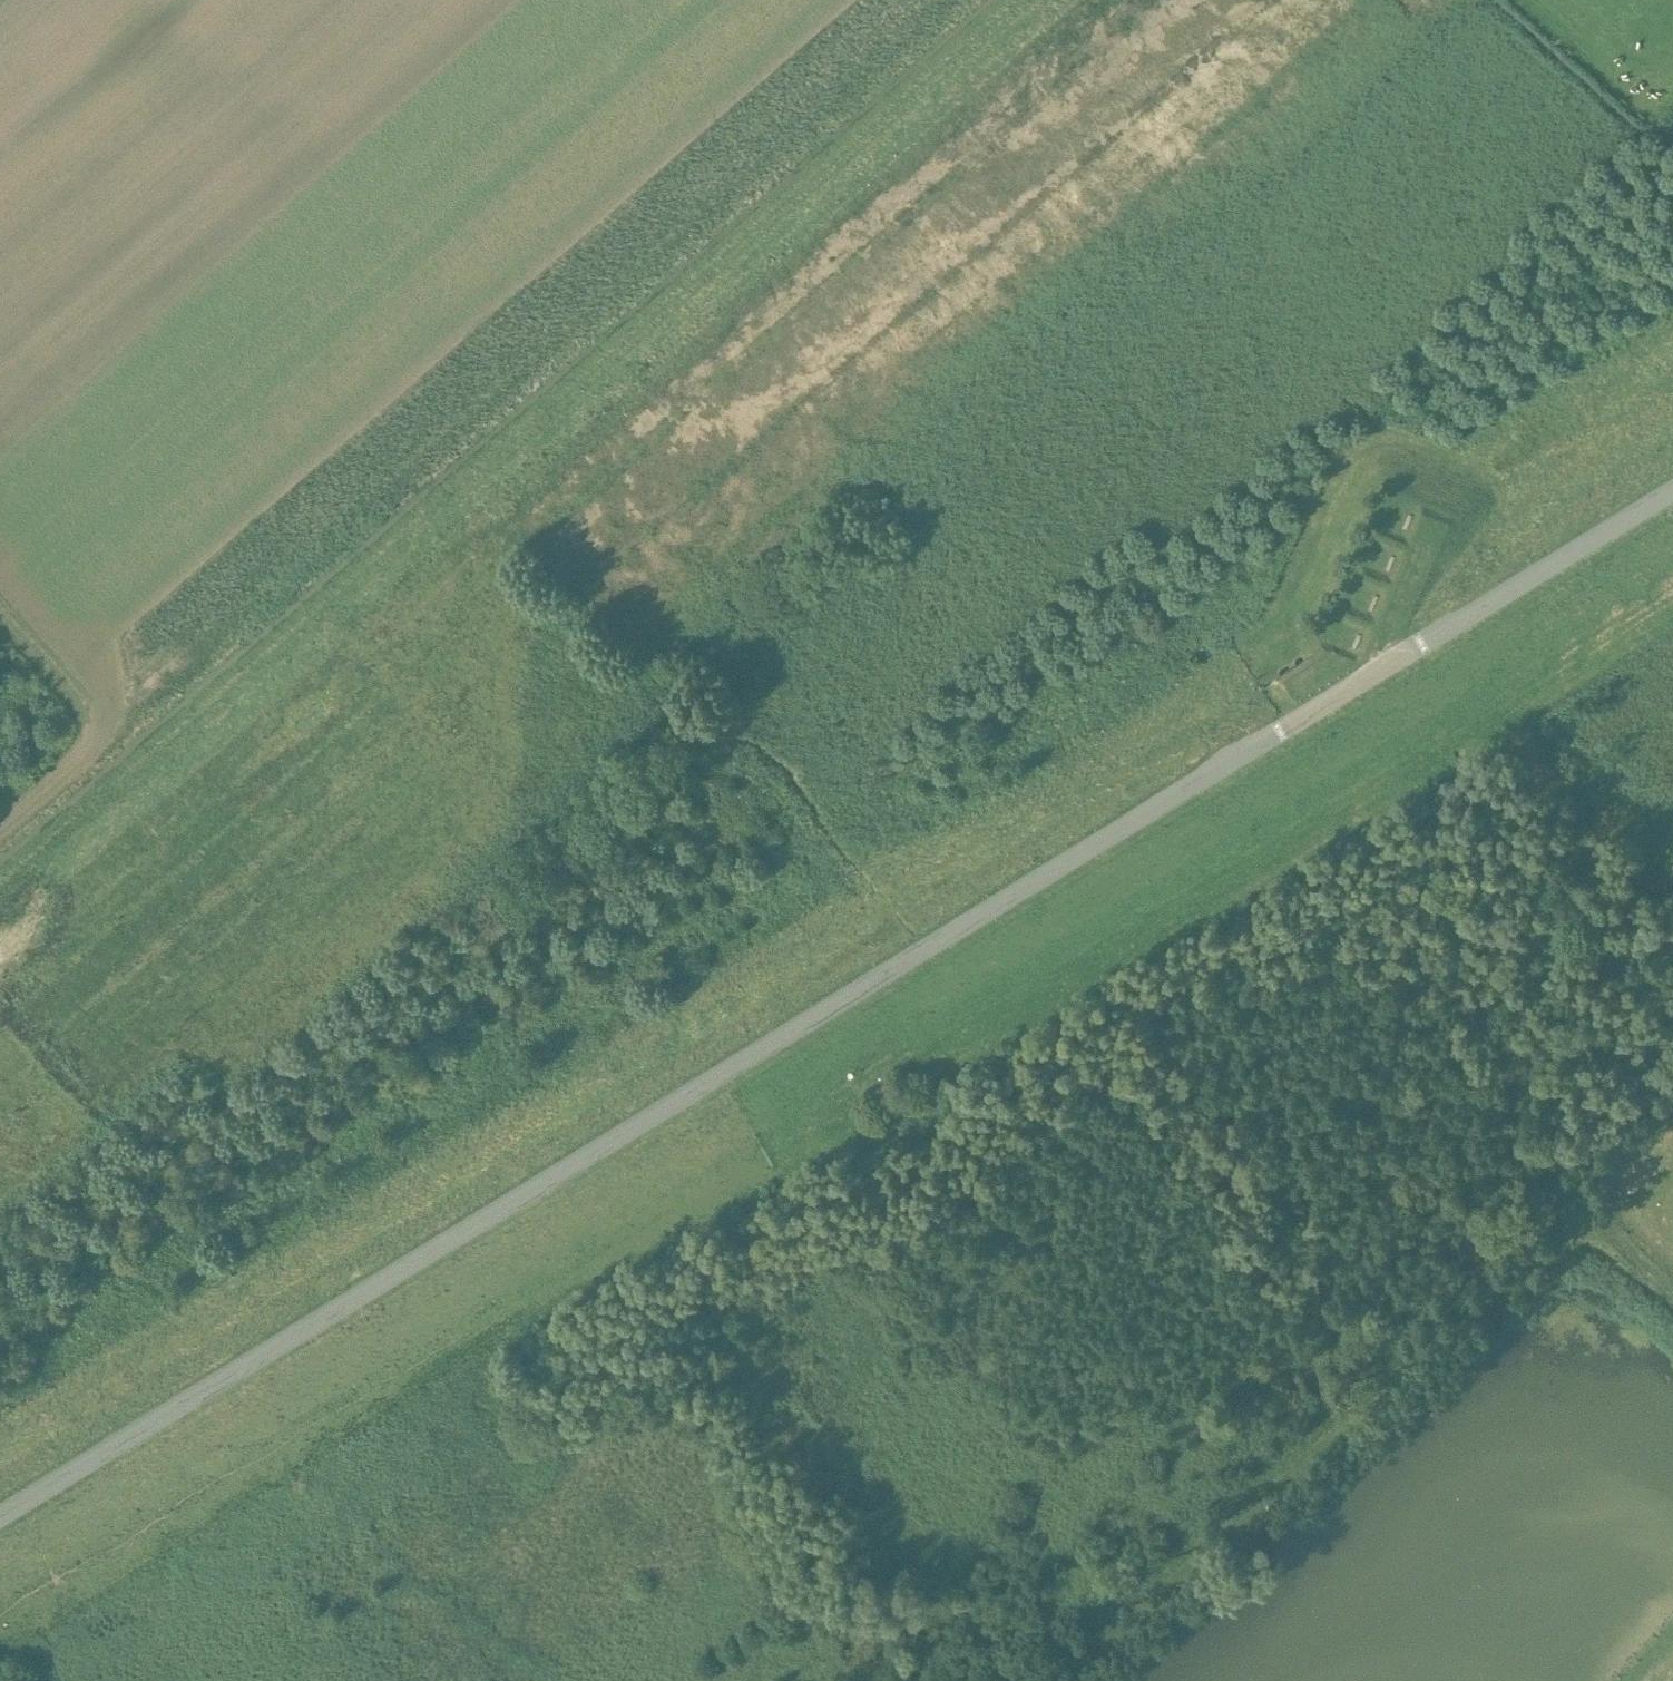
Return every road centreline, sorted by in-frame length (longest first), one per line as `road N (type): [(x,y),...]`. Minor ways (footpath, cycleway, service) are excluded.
road 1 (tertiary): [(0,1520),(1672,496)]
road 2 (track): [(492,565),(1065,0)]
road 3 (track): [(147,695),(0,824)]

